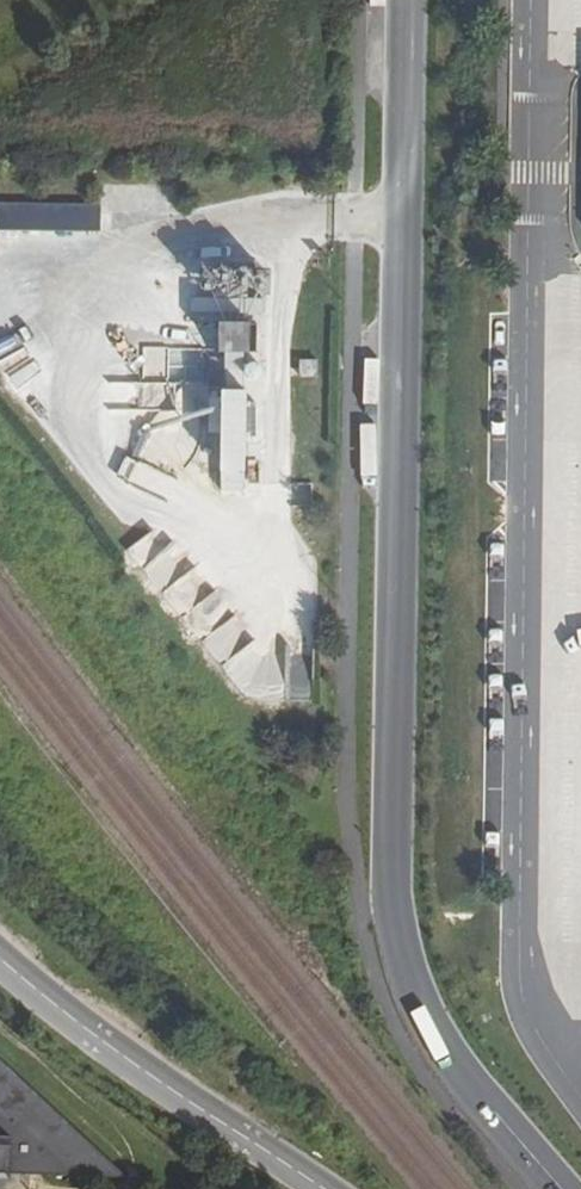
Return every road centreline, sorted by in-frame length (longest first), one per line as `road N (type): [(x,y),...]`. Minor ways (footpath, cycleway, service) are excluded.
road 1 (unclassified): [(562,1188),(427,1018),(397,916),(407,0)]
road 2 (unclassified): [(0,957),(103,1042),(323,1188)]

